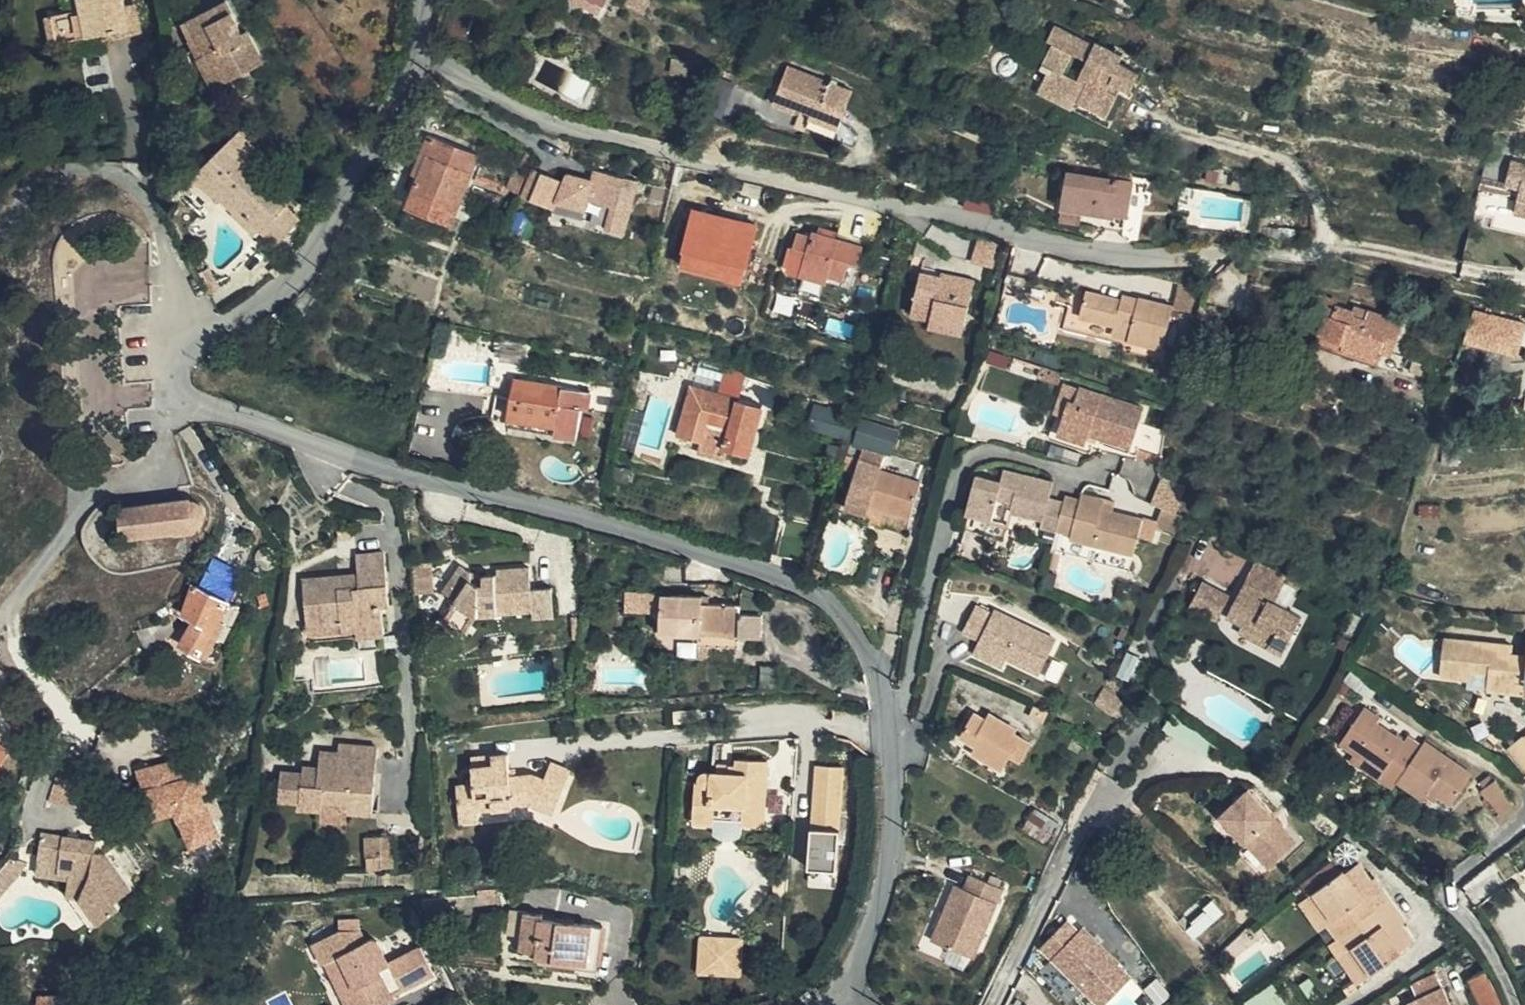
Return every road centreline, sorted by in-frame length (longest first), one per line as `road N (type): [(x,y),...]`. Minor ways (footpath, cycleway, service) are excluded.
road 1 (residential): [(849,993),(887,877),(895,807),(885,689),(832,604),(808,586),(417,475),(188,399),(179,374),(187,329),(220,323),(299,274),(420,52),(426,0)]

